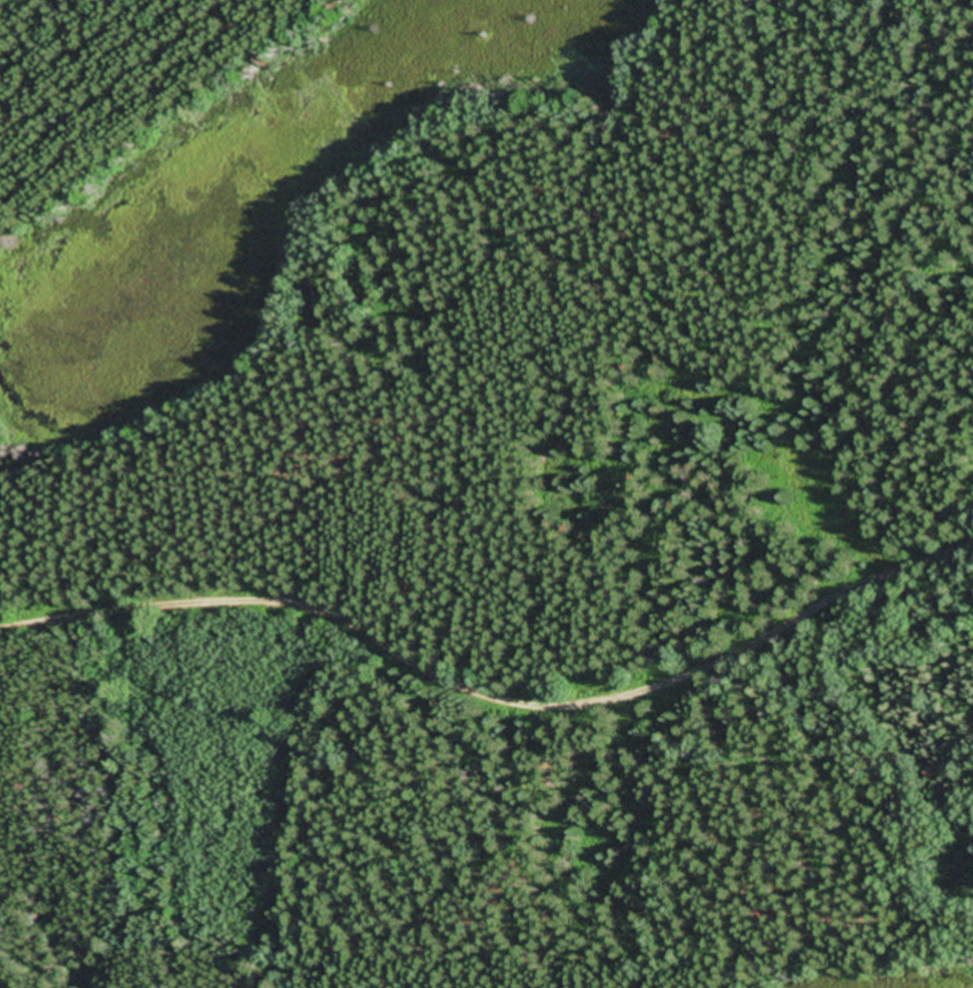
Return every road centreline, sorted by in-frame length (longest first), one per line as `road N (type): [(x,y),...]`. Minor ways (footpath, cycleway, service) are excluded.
road 1 (residential): [(972,550),(652,685),(512,709),(269,612),(178,600),(0,626)]
road 2 (residential): [(0,119),(118,18),(155,0)]

